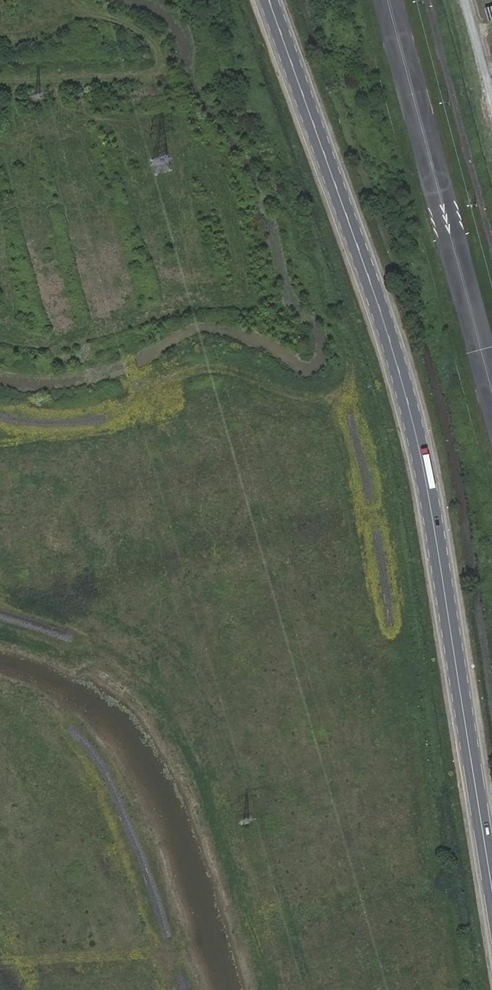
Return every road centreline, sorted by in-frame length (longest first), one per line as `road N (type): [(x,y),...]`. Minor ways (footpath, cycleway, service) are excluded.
road 1 (secondary): [(491,884),(415,427),(270,0)]
road 2 (track): [(148,78),(0,82)]

